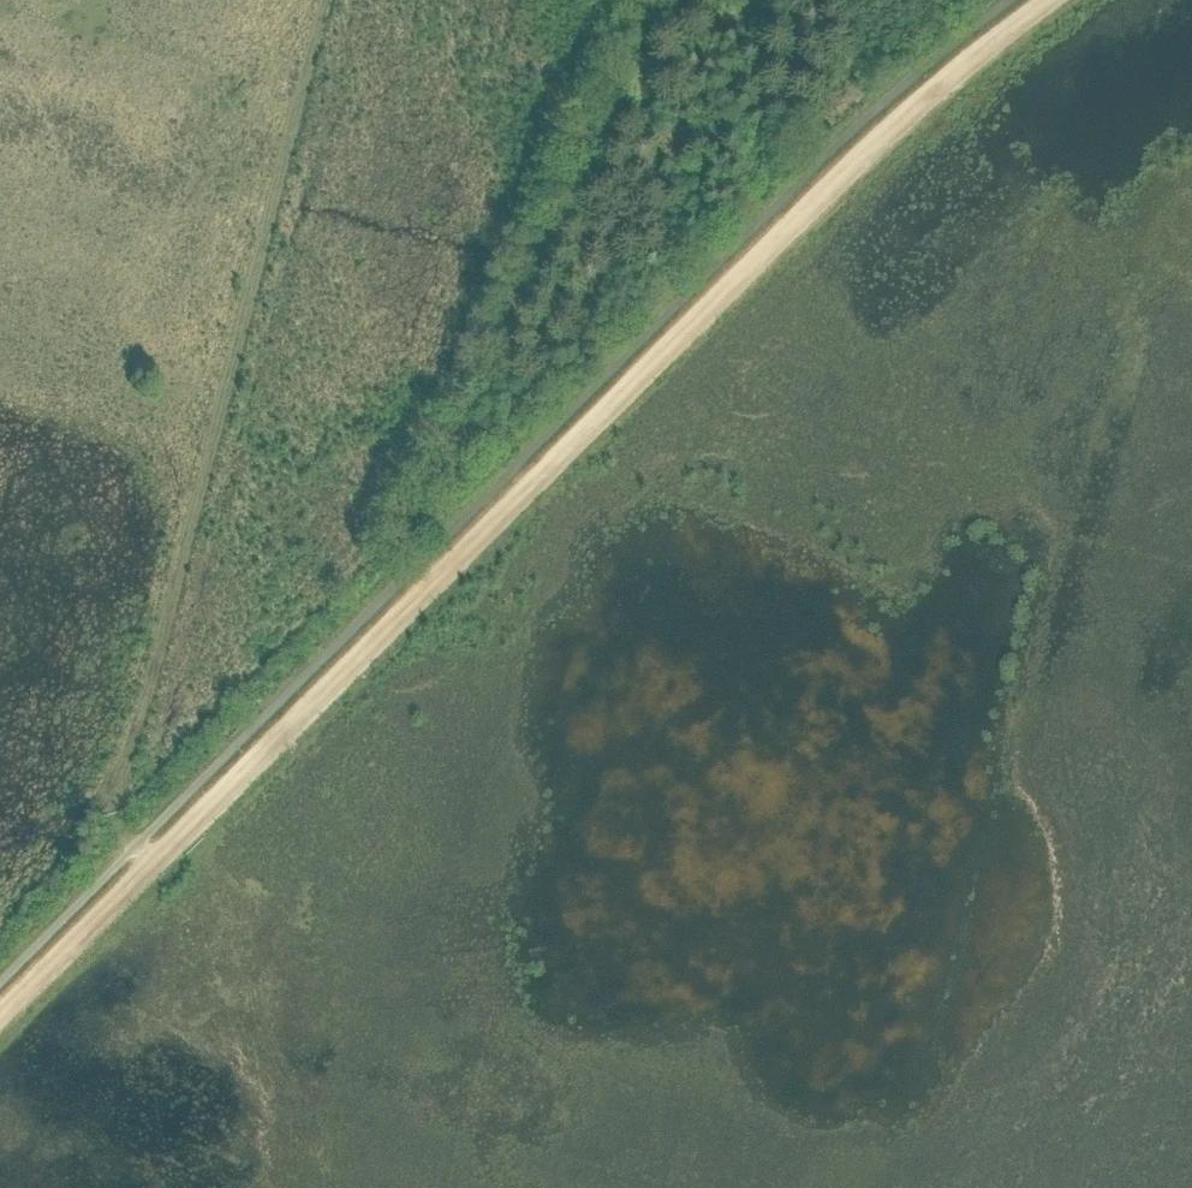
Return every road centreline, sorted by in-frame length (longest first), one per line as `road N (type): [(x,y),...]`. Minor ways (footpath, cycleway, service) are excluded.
road 1 (track): [(0,1021),(843,179),(1052,0)]
road 2 (track): [(153,869),(118,826),(119,786),(145,711),(327,0)]

